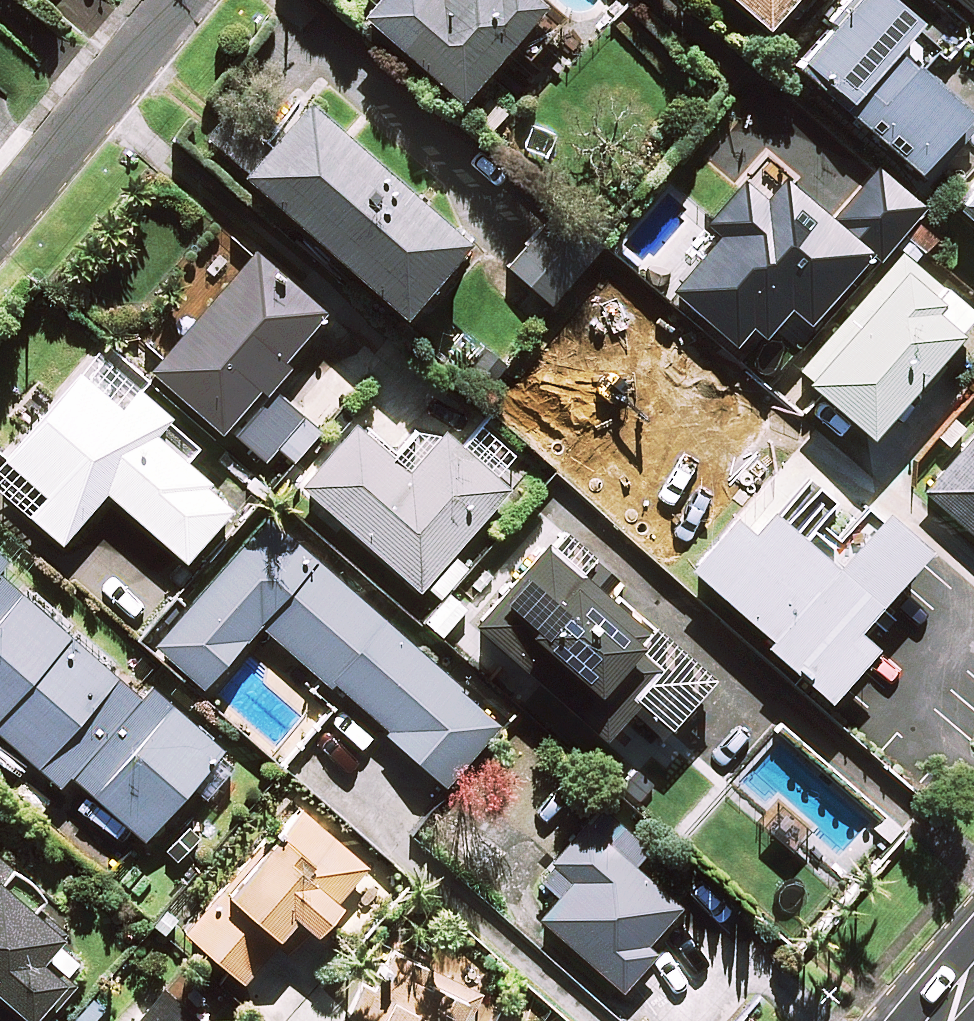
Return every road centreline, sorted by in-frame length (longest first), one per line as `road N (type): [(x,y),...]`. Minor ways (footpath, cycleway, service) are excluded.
road 1 (residential): [(0,205),(172,0)]

